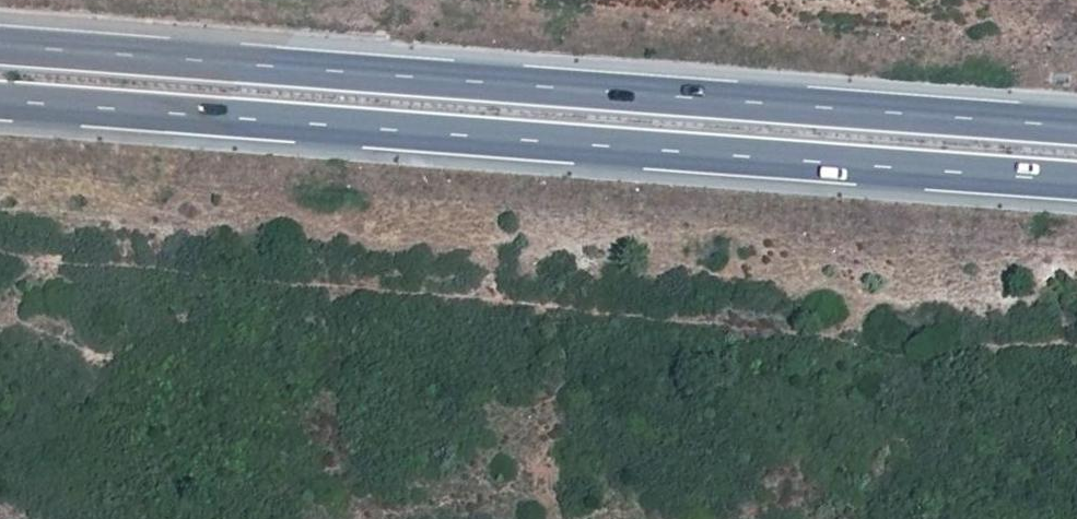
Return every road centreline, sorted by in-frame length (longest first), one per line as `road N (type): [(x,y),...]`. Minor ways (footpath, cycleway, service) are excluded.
road 1 (motorway): [(1076,128),(0,41)]
road 2 (motorway): [(0,104),(1076,184)]

